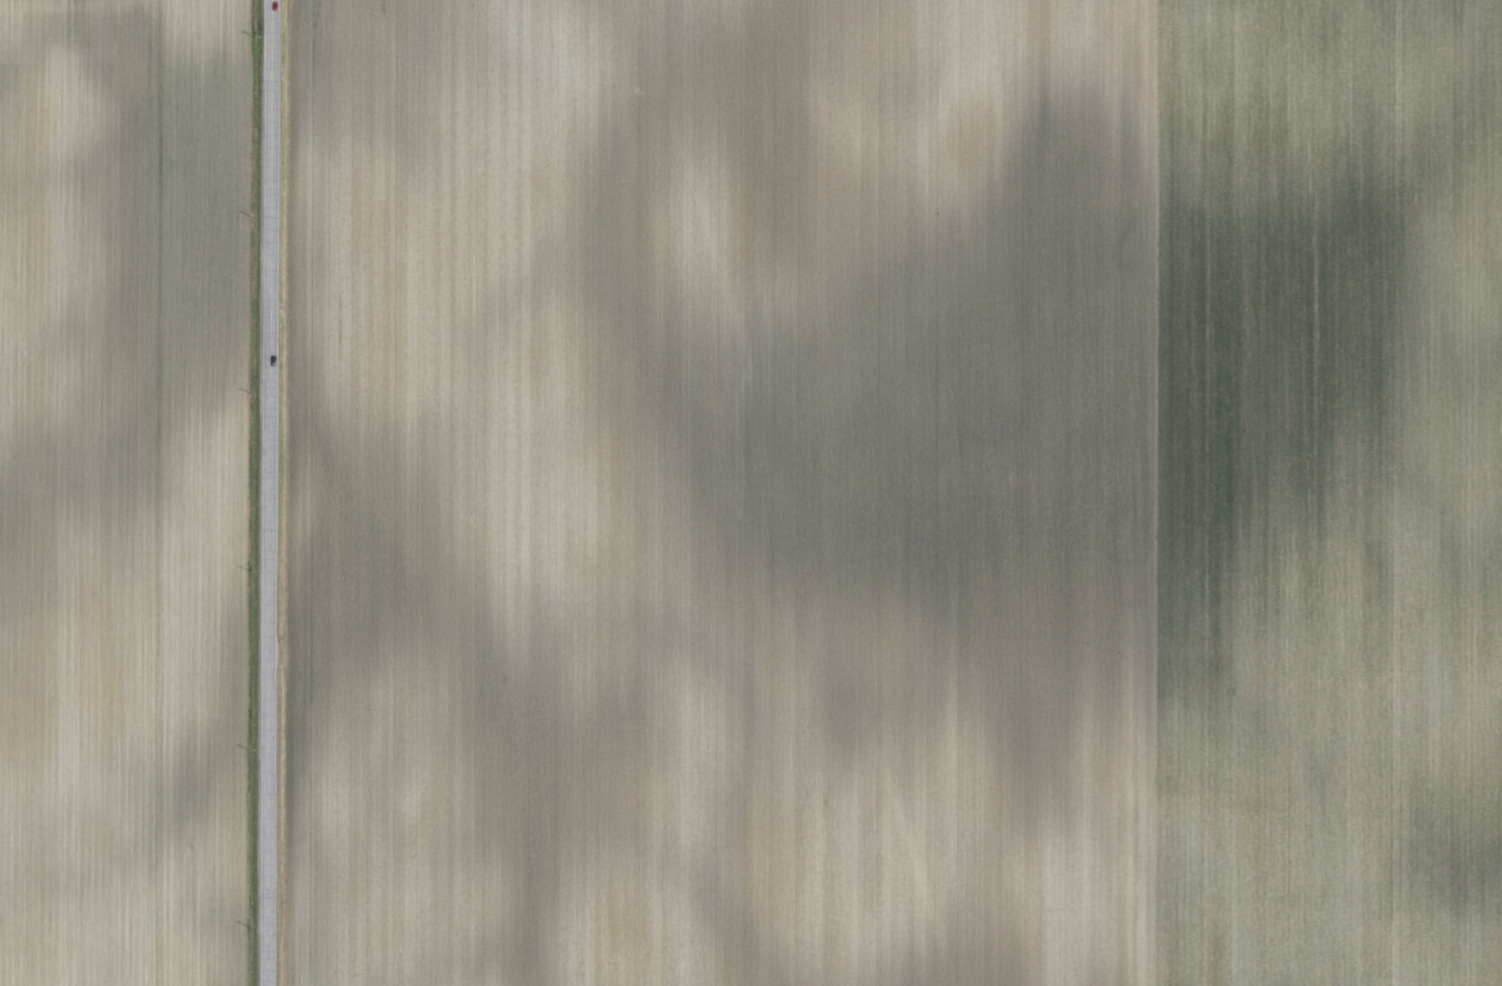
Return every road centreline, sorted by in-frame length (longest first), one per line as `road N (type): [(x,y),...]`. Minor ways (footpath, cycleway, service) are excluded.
road 1 (tertiary): [(263,985),(251,0)]

